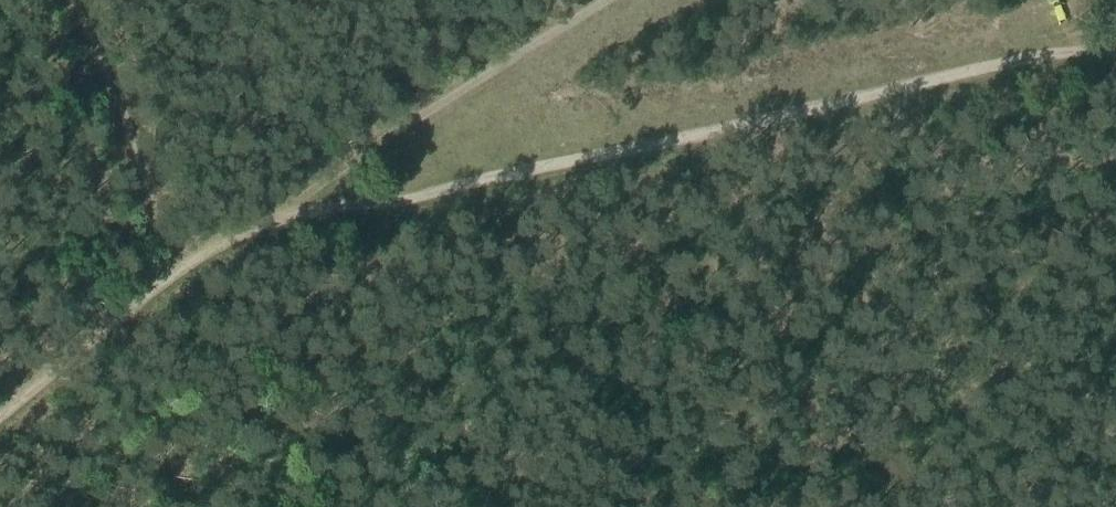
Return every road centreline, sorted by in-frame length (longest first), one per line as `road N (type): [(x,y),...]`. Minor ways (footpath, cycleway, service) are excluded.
road 1 (track): [(0,416),(182,271),(279,220),(441,194),(1115,38)]
road 2 (track): [(279,220),(617,0)]

